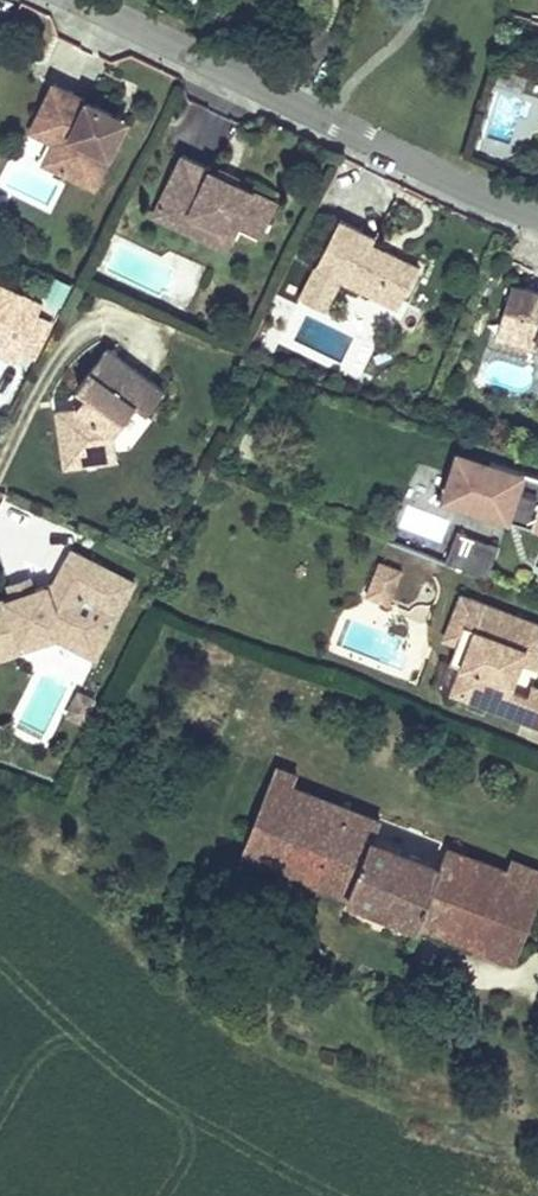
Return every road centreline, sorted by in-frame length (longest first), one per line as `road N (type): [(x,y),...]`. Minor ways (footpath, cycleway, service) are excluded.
road 1 (residential): [(537,217),(78,0)]

